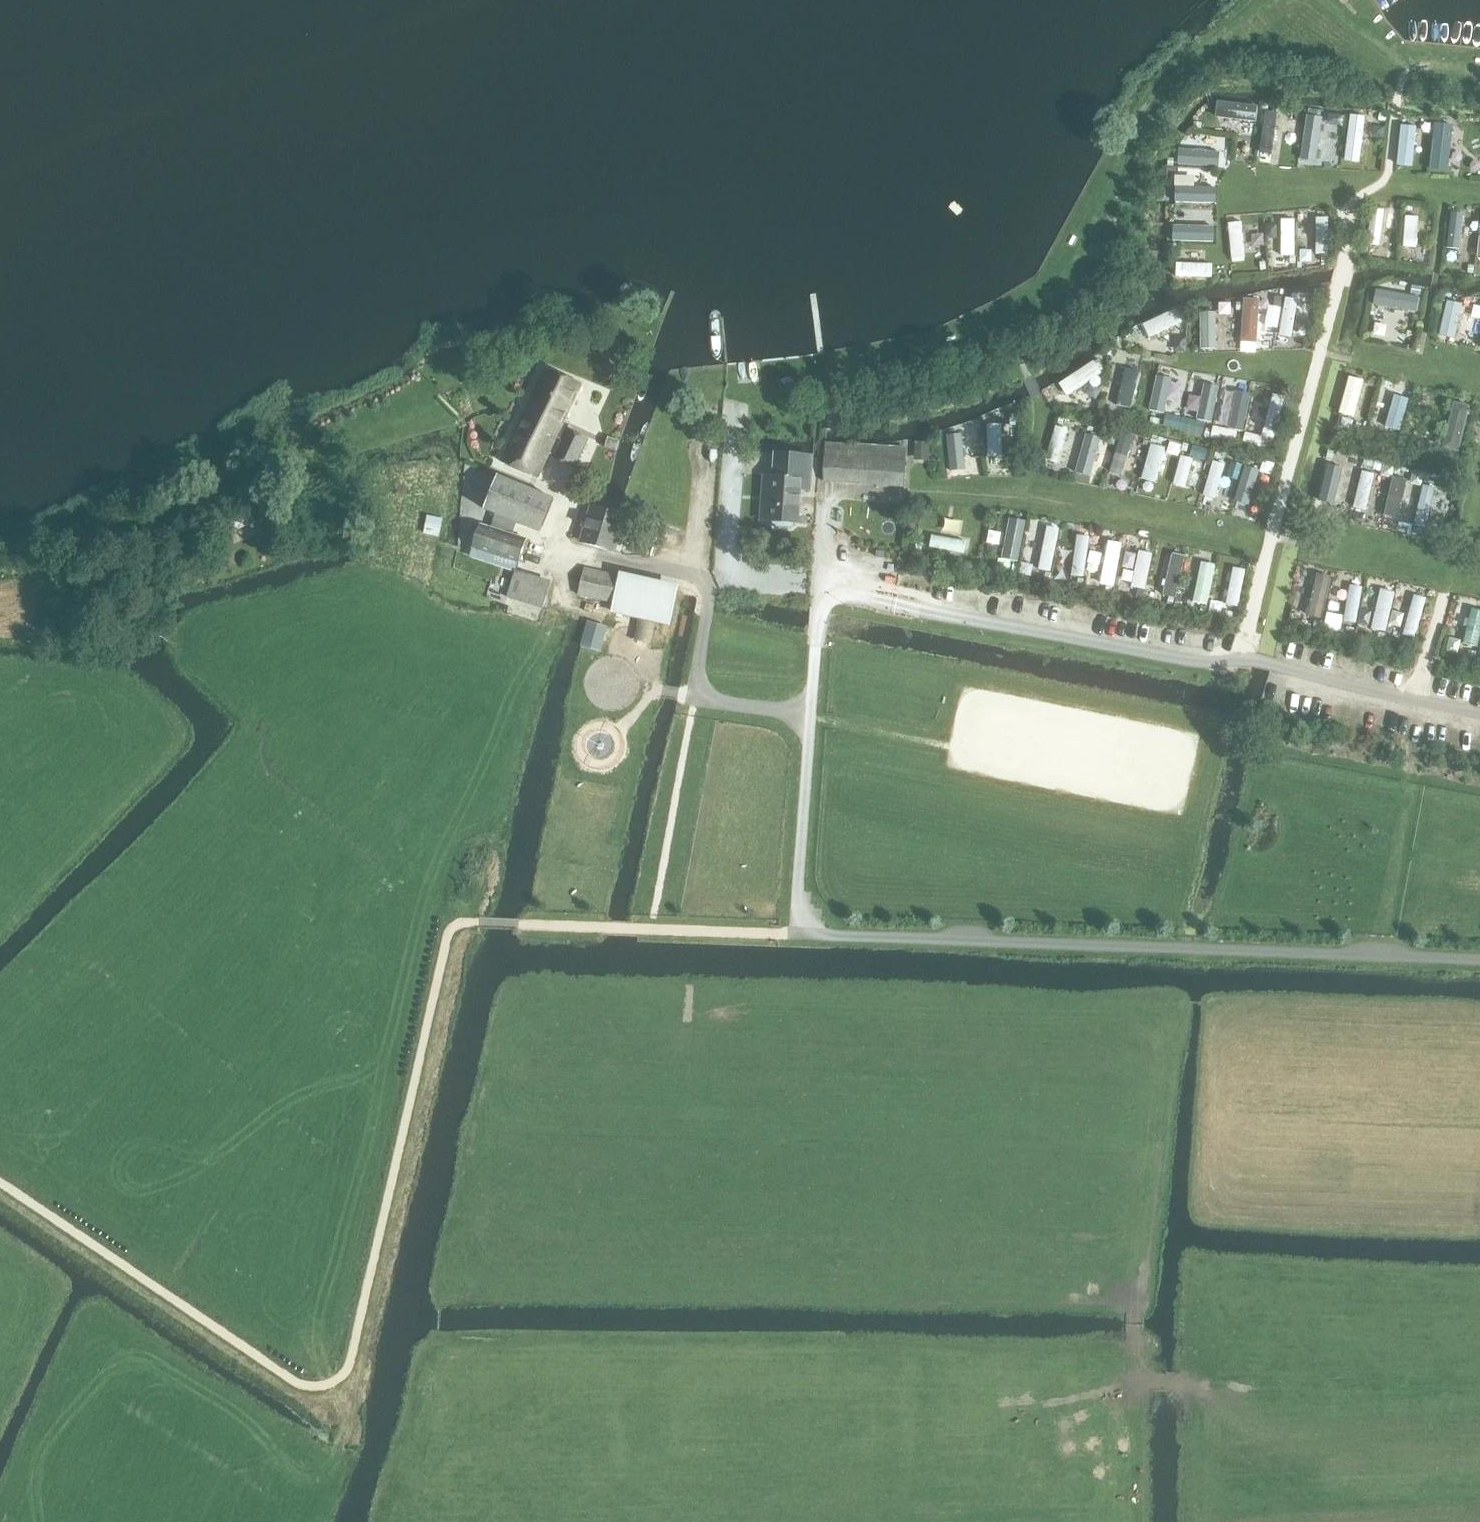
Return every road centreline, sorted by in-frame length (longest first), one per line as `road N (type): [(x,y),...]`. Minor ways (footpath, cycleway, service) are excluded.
road 1 (track): [(781,934),(482,921),(451,928),(350,1360),(328,1384),(296,1383),(0,1182)]

